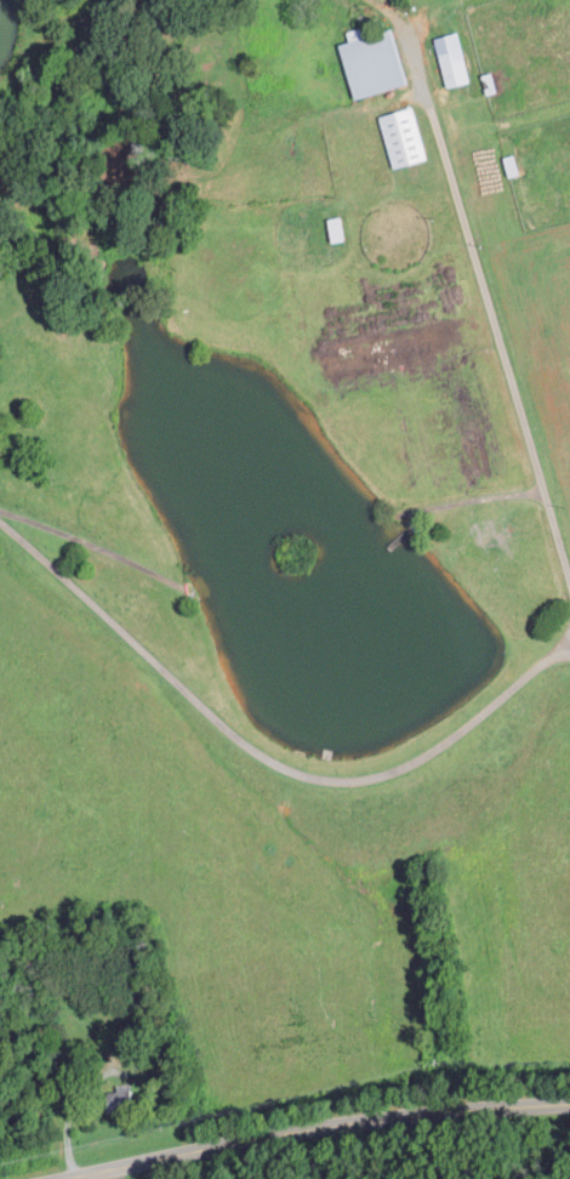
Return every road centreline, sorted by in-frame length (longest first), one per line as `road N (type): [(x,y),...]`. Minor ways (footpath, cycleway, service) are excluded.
road 1 (tertiary): [(569,1104),(354,1122),(65,1178)]

